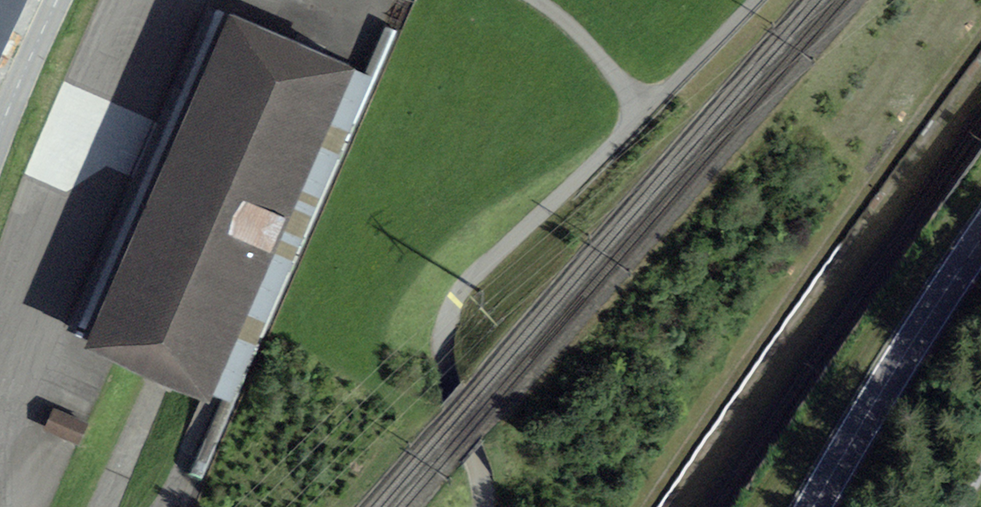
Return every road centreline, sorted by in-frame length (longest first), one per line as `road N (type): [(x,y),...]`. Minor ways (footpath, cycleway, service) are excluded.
road 1 (residential): [(645,111),(470,280),(449,312),(443,353),(484,506)]
road 2 (secondary): [(980,237),(816,506)]
road 3 (residential): [(536,0),(645,111)]
road 4 (unclassified): [(750,0),(645,111)]
road 5 (tertiary): [(0,129),(58,0)]

